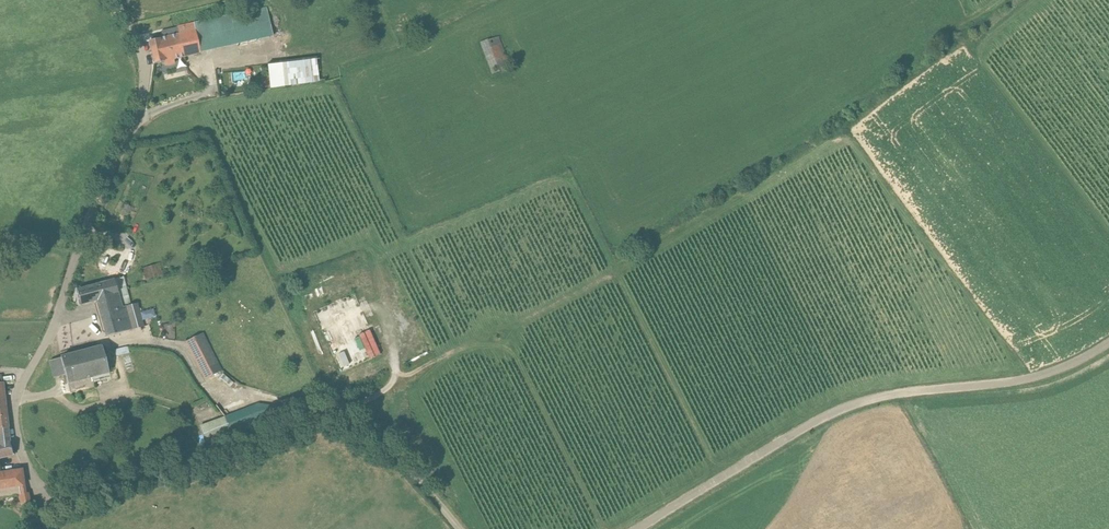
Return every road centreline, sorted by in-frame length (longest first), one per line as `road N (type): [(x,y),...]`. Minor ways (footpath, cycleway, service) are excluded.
road 1 (unclassified): [(45,503),(18,445),(15,407),(142,99),(143,58),(115,0)]
road 2 (unclassified): [(637,528),(848,407),(1038,376),(1108,343)]
road 3 (unclassified): [(459,528),(382,444),(348,420),(327,417),(202,462),(45,503)]
road 4 (track): [(346,420),(333,408),(227,399),(209,391),(182,349),(114,342)]

